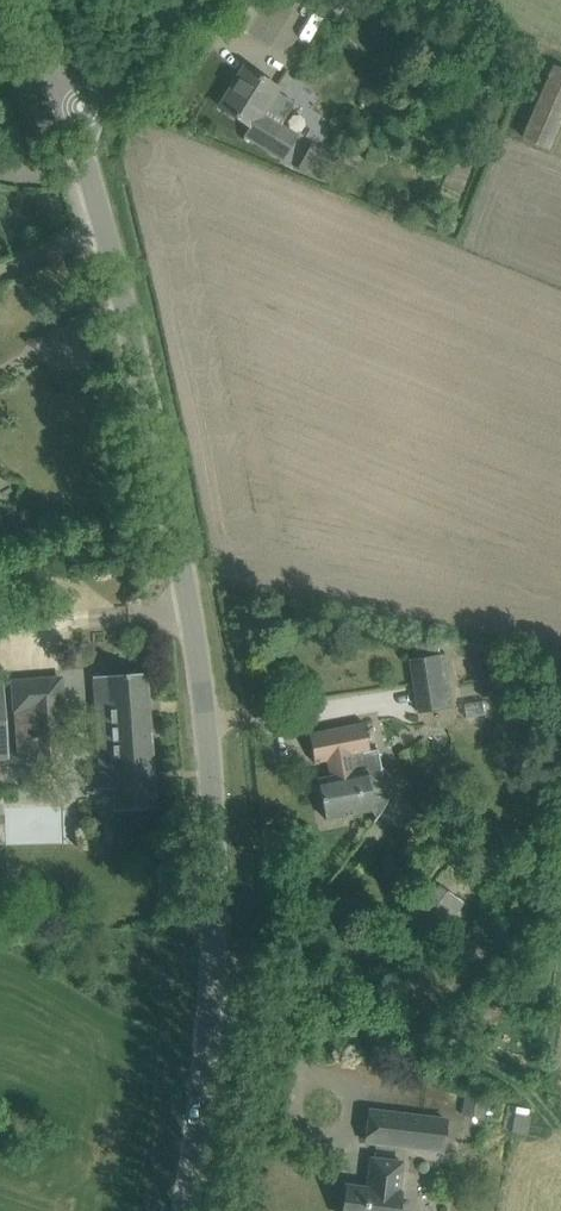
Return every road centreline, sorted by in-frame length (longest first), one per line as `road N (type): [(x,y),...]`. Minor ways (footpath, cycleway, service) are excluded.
road 1 (unclassified): [(176,1210),(212,921),(211,766),(198,642),(158,451),(73,113)]
road 2 (unclassified): [(73,113),(111,94),(184,0)]
road 3 (unclassified): [(73,113),(27,0)]

